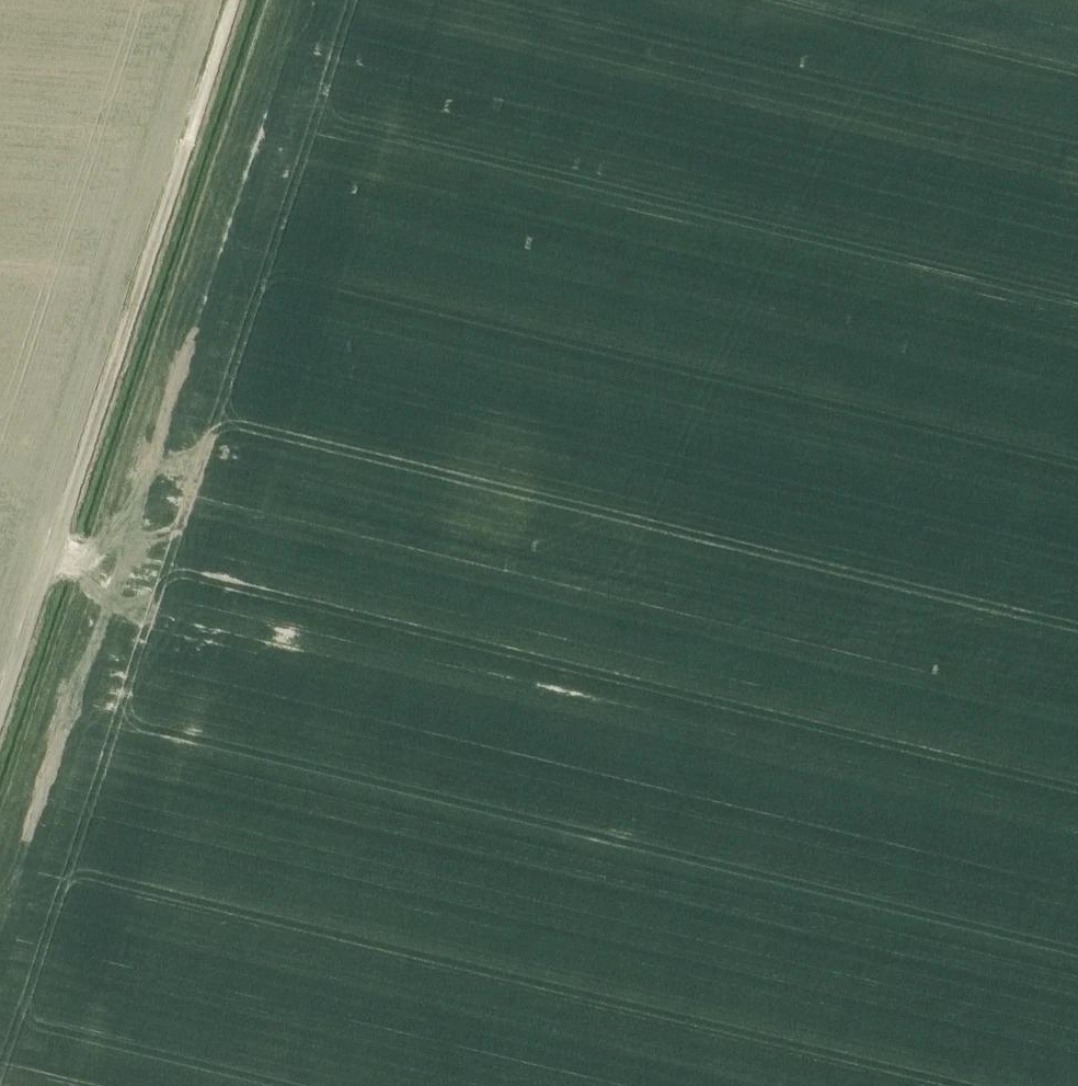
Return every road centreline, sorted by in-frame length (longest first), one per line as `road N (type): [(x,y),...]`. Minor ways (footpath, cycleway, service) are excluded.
road 1 (track): [(234,0),(0,713)]

